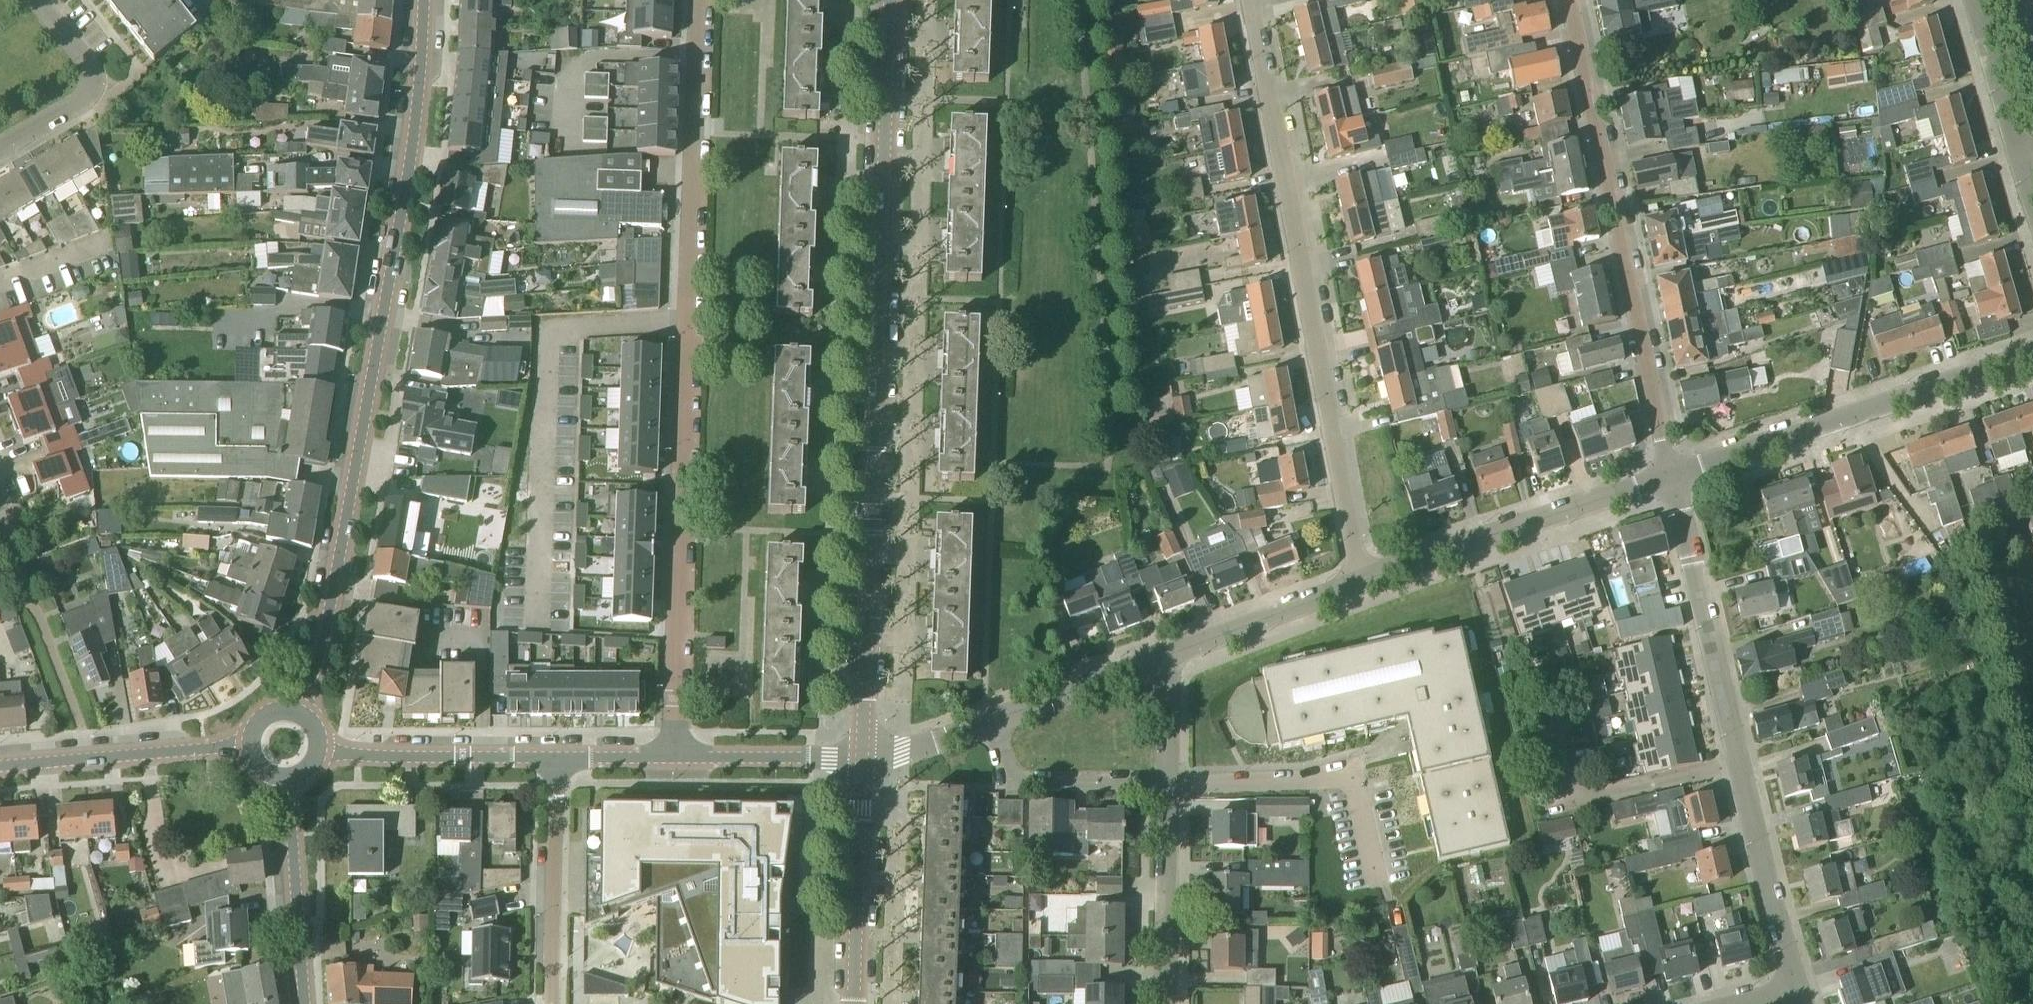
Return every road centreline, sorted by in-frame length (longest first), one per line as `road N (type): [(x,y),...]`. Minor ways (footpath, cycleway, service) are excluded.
road 1 (tertiary): [(861,757),(888,0)]
road 2 (residential): [(673,756),(701,0)]
road 3 (residential): [(296,709),(327,620),(418,139),(426,0)]
road 4 (residential): [(1365,586),(1253,0)]
road 5 (residential): [(1797,979),(1674,476)]
road 6 (residential): [(1674,476),(1568,0)]
road 7 (tertiary): [(1674,476),(1848,410),(2032,355)]
road 8 (tertiary): [(1365,586),(1674,476)]
road 9 (residential): [(1372,902),(1338,777),(1159,774)]
road 10 (tertiary): [(0,767),(248,745)]
road 11 (tertiary): [(852,1003),(861,757)]
road 12 (residential): [(555,757),(550,1003)]
road 13 (tertiary): [(322,749),(555,757)]
road 14 (residential): [(1162,1003),(1159,774)]
road 15 (residential): [(0,153),(91,105),(97,88),(88,62),(40,0)]
road 16 (residential): [(303,1003),(285,781)]
road 17 (tertiary): [(1159,658),(1365,586)]
road 18 (residential): [(1159,774),(1020,770),(990,720)]
road 19 (tertiary): [(673,756),(861,757)]
road 20 (tertiary): [(990,720),(1159,658)]
road 21 (residential): [(2021,167),(1972,0)]
road 22 (tertiary): [(861,757),(900,752),(990,720)]

